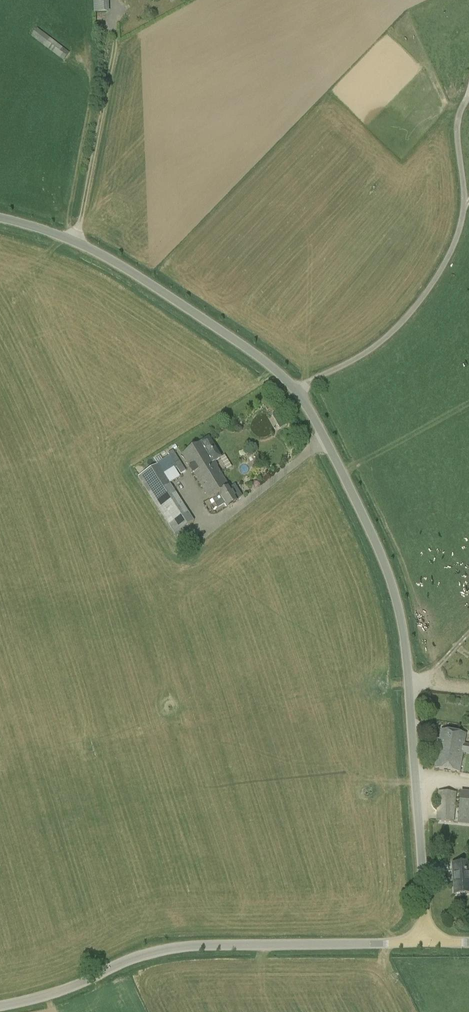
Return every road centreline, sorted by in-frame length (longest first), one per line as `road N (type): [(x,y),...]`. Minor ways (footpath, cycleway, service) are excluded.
road 1 (unclassified): [(425,942),(400,617),(381,555),(311,414),(261,359),(118,264),(0,218)]
road 2 (unclassified): [(425,942),(160,950),(0,1006)]

